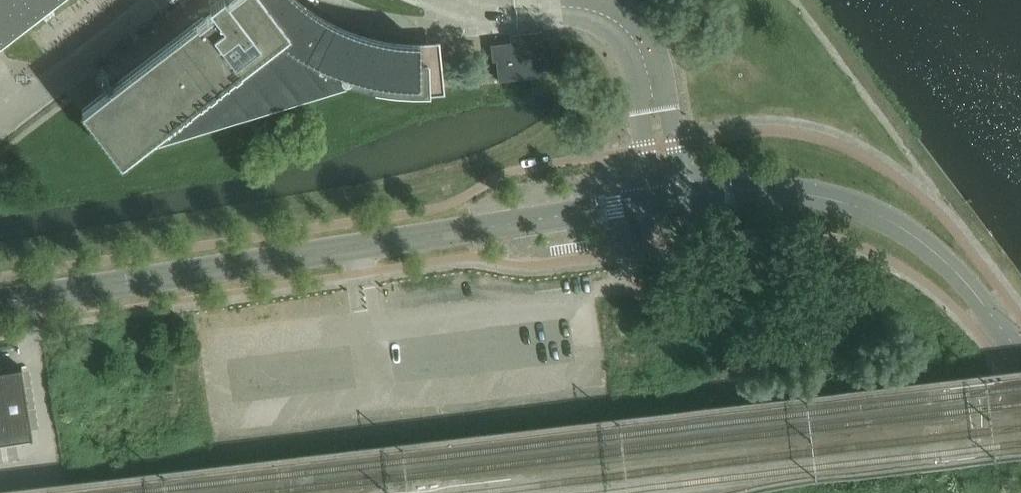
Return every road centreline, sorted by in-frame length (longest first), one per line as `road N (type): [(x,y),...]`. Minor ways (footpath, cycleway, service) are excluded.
road 1 (tertiary): [(0,304),(670,198)]
road 2 (unclassified): [(670,198),(653,73),(620,26),(593,13),(458,0)]
road 3 (tertiary): [(670,198),(823,194),(877,213),(947,260)]

